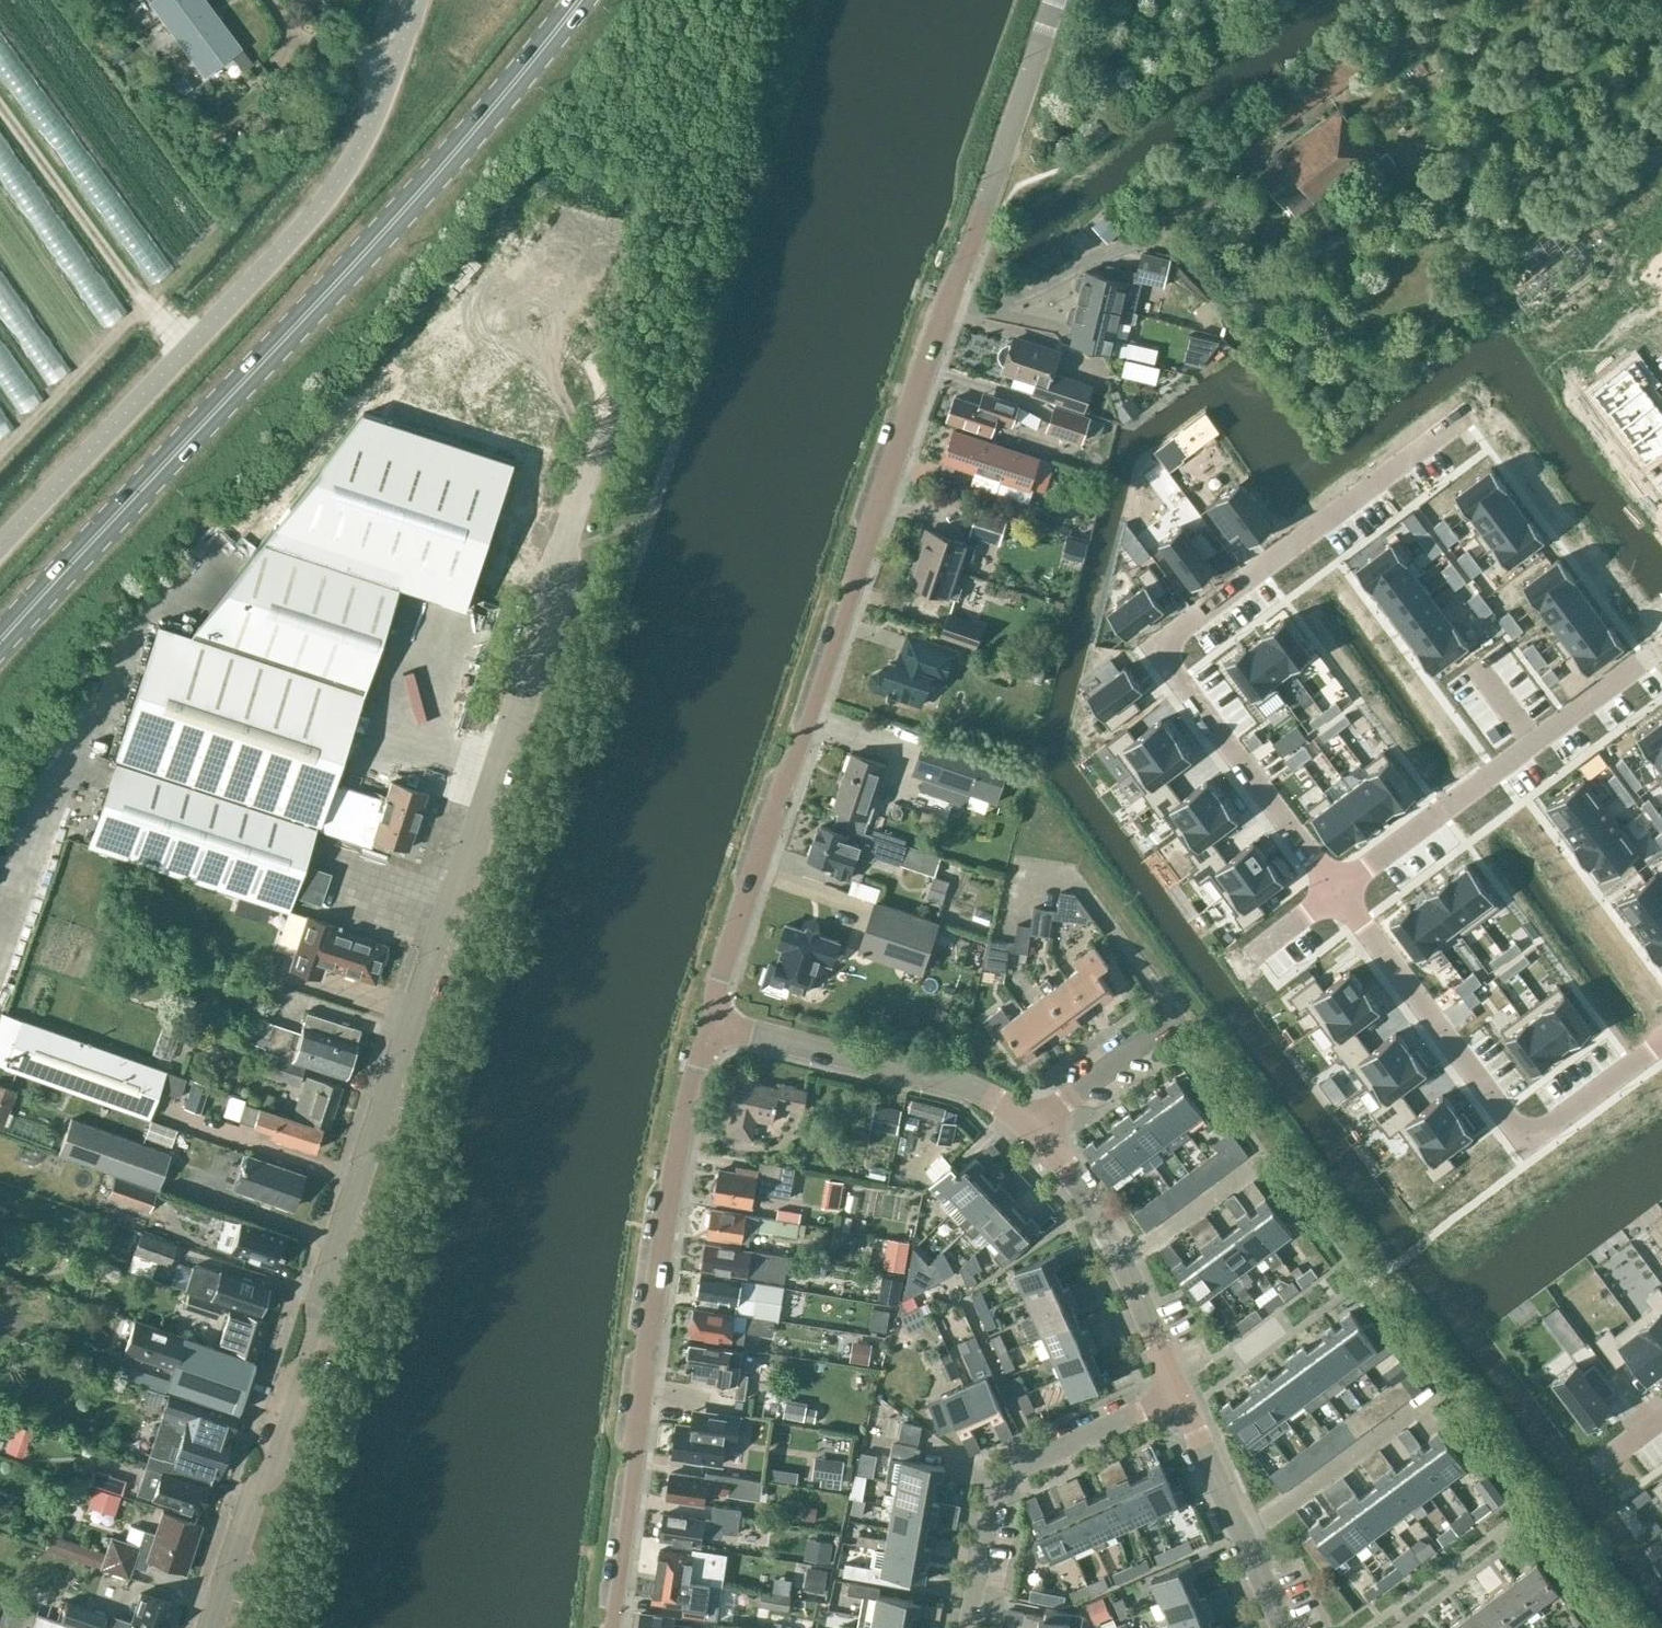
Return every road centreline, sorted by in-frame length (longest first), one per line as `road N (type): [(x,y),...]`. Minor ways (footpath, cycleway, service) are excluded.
road 1 (unclassified): [(214,1627),(553,586)]
road 2 (unclassified): [(714,1019),(737,928),(1056,0)]
road 3 (primary): [(0,641),(375,241),(580,0)]
road 4 (unclassified): [(0,547),(322,204),(377,114),(418,0)]
road 5 (residential): [(1464,415),(1178,634),(1171,668),(1344,885)]
road 6 (unclassified): [(611,1627),(682,1143),(714,1019)]
road 7 (residential): [(1344,885),(1525,1141),(1661,1040)]
road 8 (unclassified): [(553,586),(608,425),(609,385),(584,349),(529,340),(494,361),(487,408)]
road 9 (residential): [(1344,885),(1661,649)]
road 10 (residential): [(1180,1393),(1004,1477),(975,1627)]
road 11 (residential): [(1029,1120),(974,1091),(714,1019)]
road 12 (residential): [(1180,1393),(1113,1244),(1029,1120)]
road 13 (residential): [(1285,1627),(1180,1393)]
road 14 (unclassified): [(487,408),(553,586)]
road 15 (residential): [(1029,1120),(1170,1012)]

